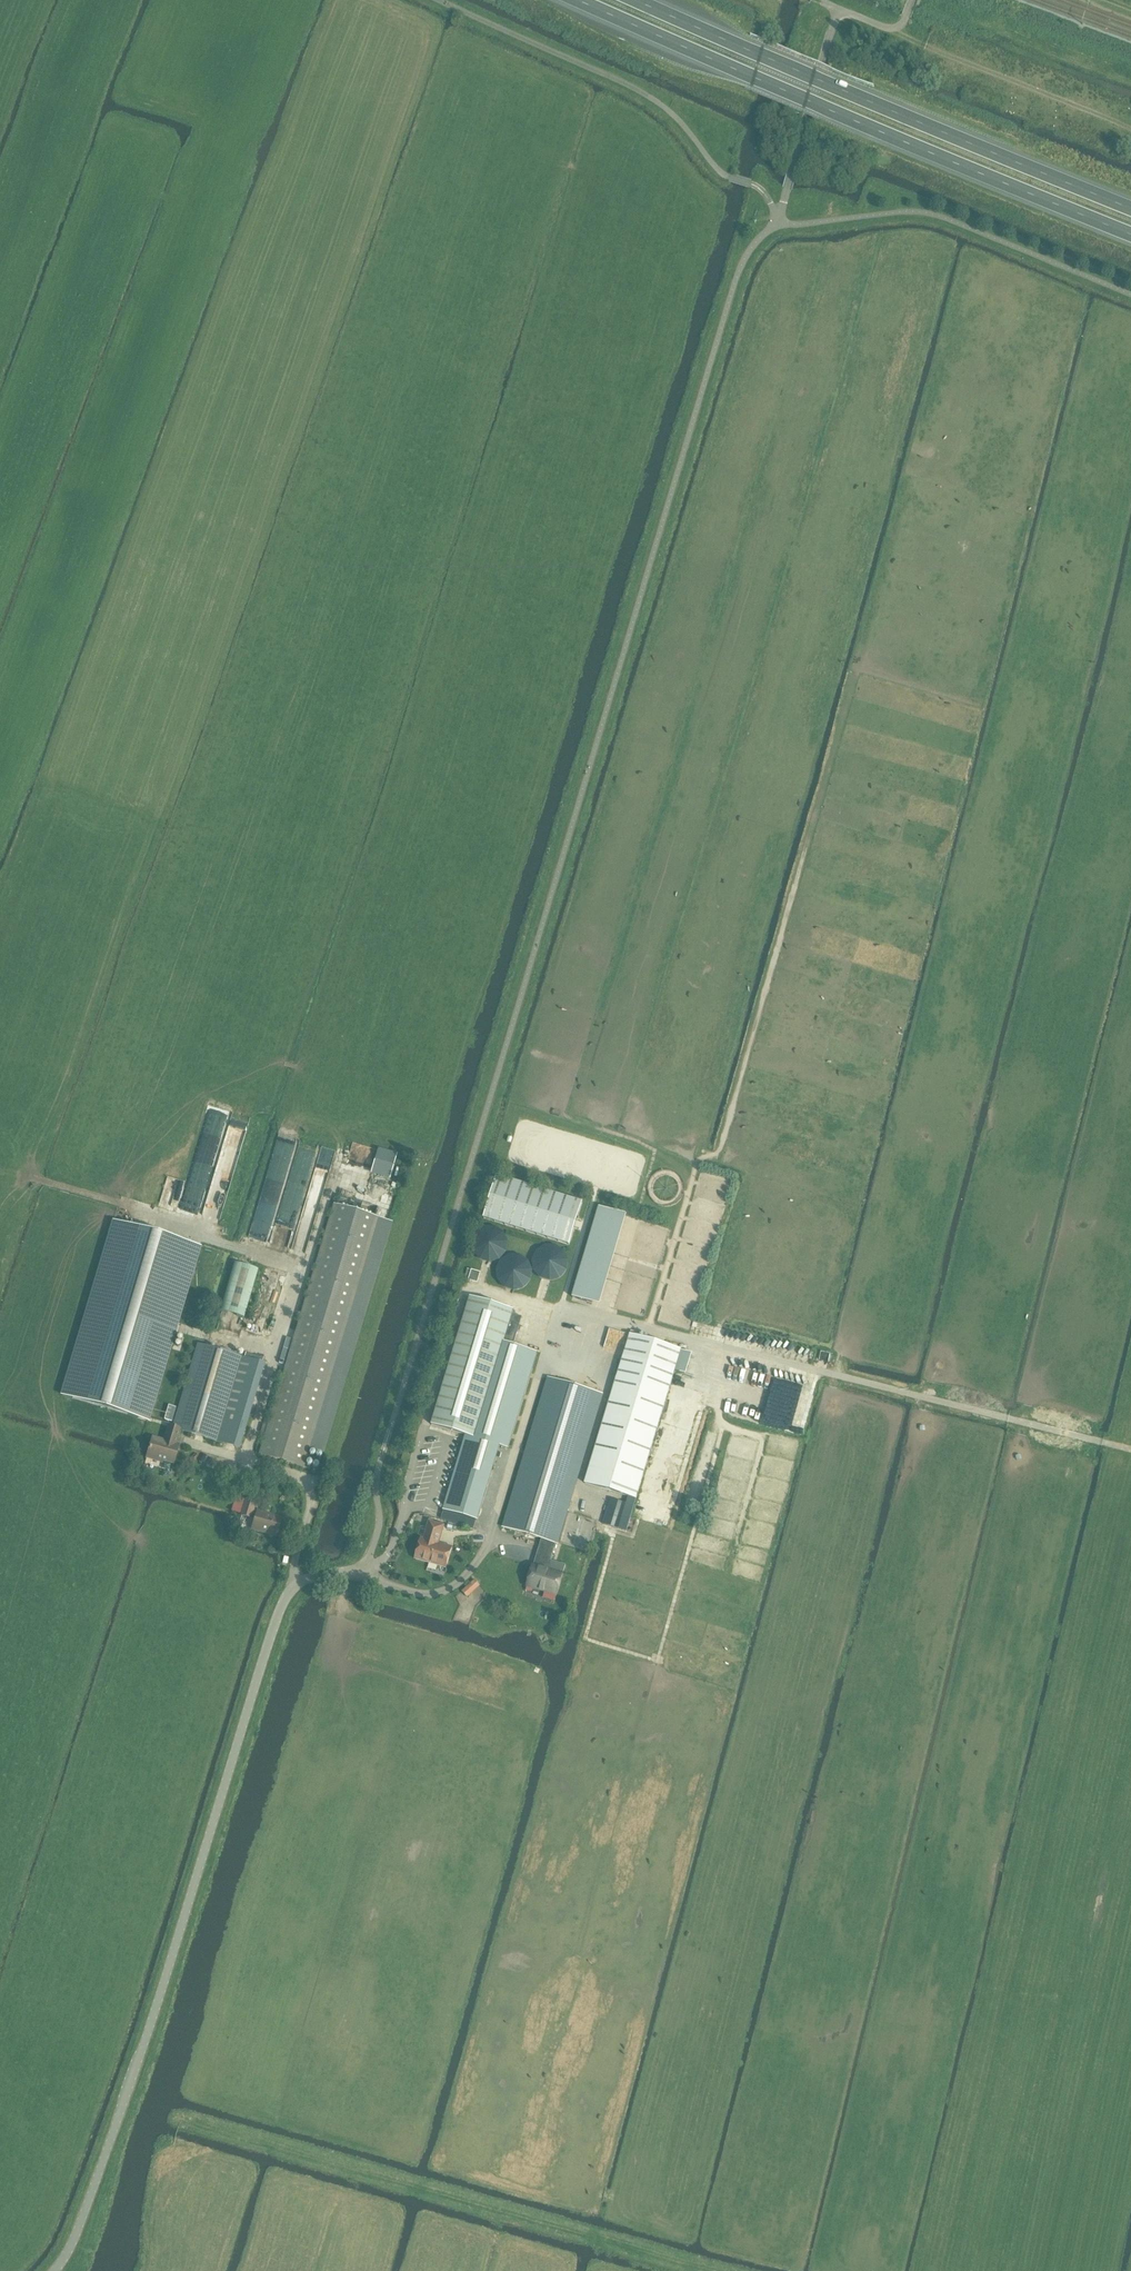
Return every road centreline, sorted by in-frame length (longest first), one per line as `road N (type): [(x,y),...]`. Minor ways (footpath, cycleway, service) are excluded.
road 1 (unclassified): [(55,2270),(70,2249),(143,2044),(282,1601),(305,1580),(370,1565)]
road 2 (trunk): [(579,0),(1130,235)]
road 3 (trunk): [(1130,208),(636,0)]
road 4 (track): [(1130,129),(895,28)]

